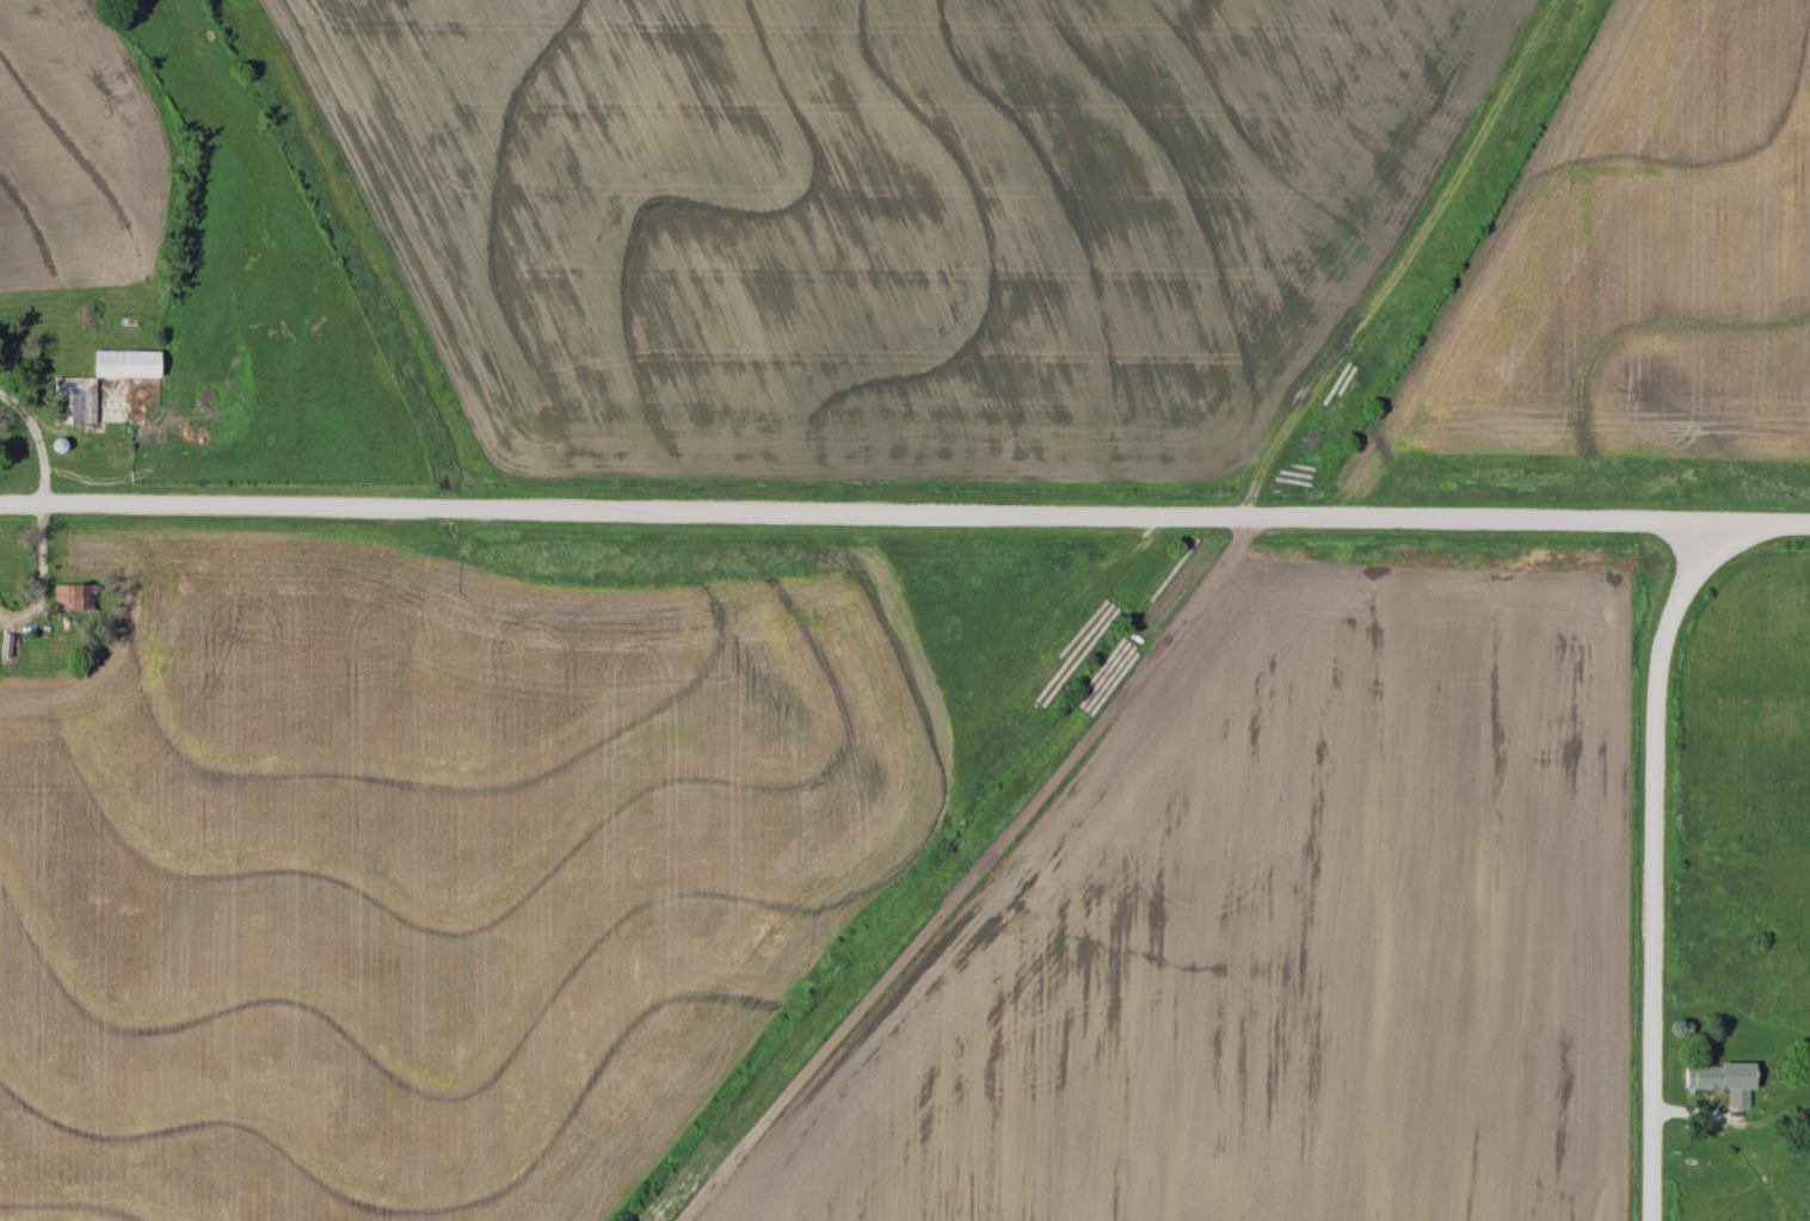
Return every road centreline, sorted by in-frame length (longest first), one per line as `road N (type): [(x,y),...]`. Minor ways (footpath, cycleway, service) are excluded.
road 1 (residential): [(1809,524),(0,502)]
road 2 (residential): [(1650,1220),(1656,656),(1672,610),(1723,523)]

